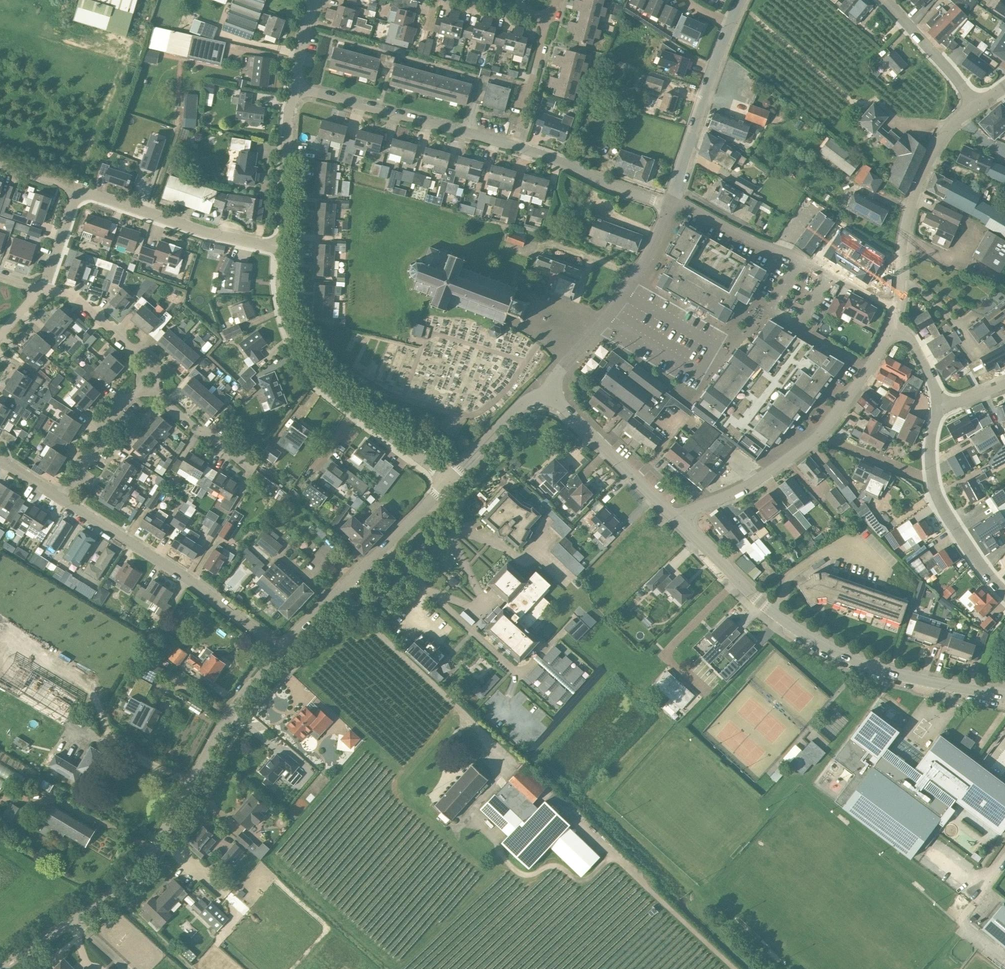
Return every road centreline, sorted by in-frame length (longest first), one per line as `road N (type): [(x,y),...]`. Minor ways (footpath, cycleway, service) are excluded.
road 1 (unclassified): [(0,967),(123,883),(279,650)]
road 2 (residential): [(450,479),(364,413),(308,352),(284,299),(277,247)]
road 3 (residential): [(279,650),(63,500)]
road 4 (residential): [(898,309),(673,198)]
road 5 (tertiary): [(1004,694),(837,653),(773,610)]
road 6 (unclassified): [(279,650),(450,479)]
road 7 (tertiary): [(550,395),(555,376),(627,292),(671,207)]
road 8 (residential): [(898,309),(910,205),(939,141),(976,106)]
road 9 (residential): [(516,146),(301,88)]
road 10 (residential): [(277,247),(94,193),(79,197)]
road 11 (tertiary): [(673,198),(730,25)]
road 12 (residential): [(671,207),(516,146)]
road 13 (residential): [(676,520),(820,437)]
road 14 (residential): [(277,247),(288,112),(301,88)]
road 15 (residential): [(157,388),(154,368),(72,295),(40,290)]
road 16 (residential): [(63,500),(106,436),(109,420),(139,391),(157,388)]
road 17 (residential): [(773,610),(790,579),(831,553),(868,553),(885,564)]
road 18 (residential): [(884,0),(976,106)]
road 19 (residential): [(1004,590),(950,518),(932,477)]
road 20 (unclassified): [(450,479),(510,412),(550,395)]
road 21 (tertiary): [(773,610),(676,520)]
road 22 (residential): [(820,437),(892,326)]
road 23 (residential): [(516,146),(548,19)]
road 24 (residential): [(254,469),(217,437),(198,434),(157,388)]
road 25 (tertiary): [(637,480),(550,395)]

